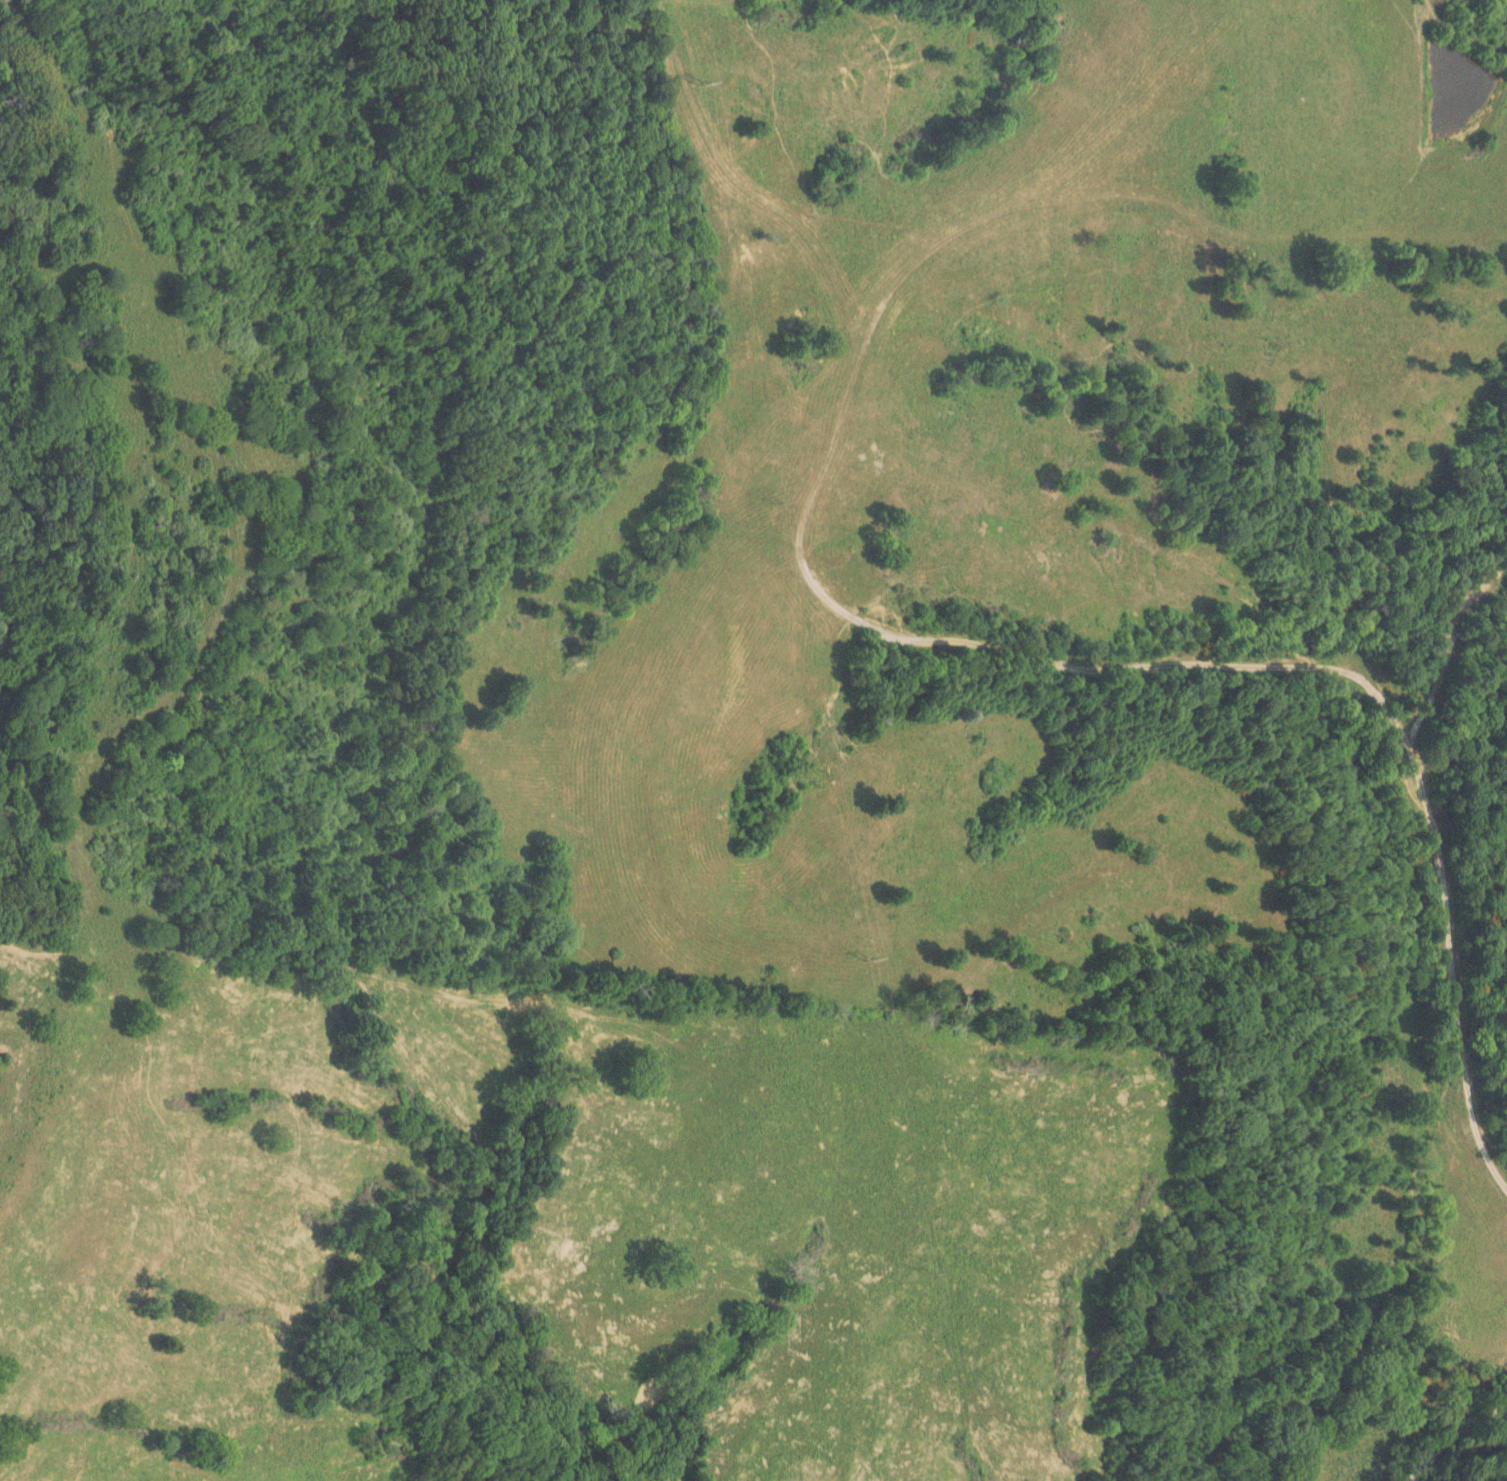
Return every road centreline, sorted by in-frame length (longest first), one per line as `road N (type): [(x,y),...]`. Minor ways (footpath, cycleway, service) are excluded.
road 1 (residential): [(1430,1480),(1479,1407),(1506,1382)]

